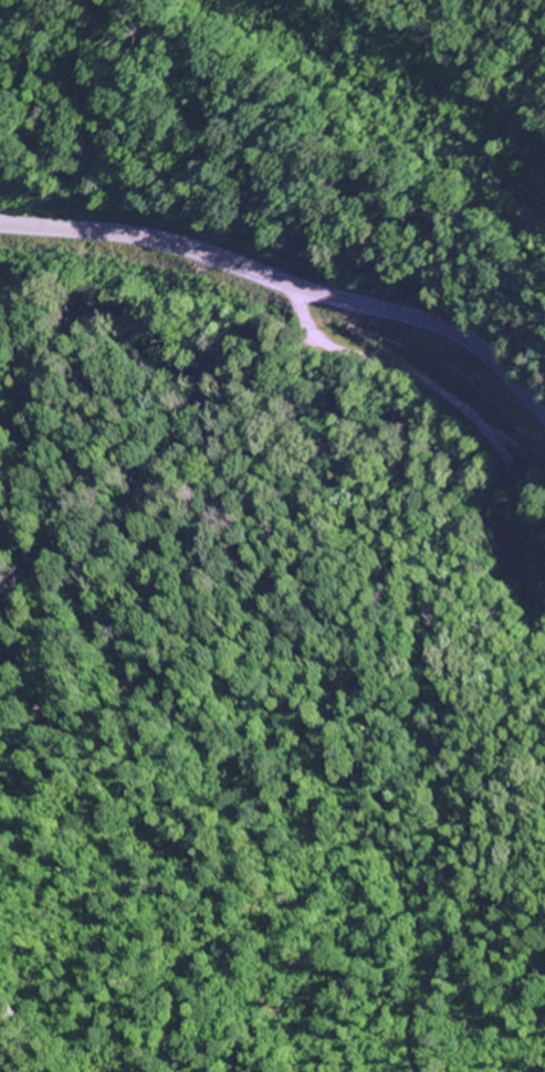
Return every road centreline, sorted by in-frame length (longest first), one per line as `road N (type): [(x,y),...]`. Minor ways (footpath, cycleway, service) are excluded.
road 1 (primary): [(0,224),(177,248),(426,324),(493,365),(544,418)]
road 2 (residential): [(279,281),(322,340),(423,388),(465,420),(544,540)]

